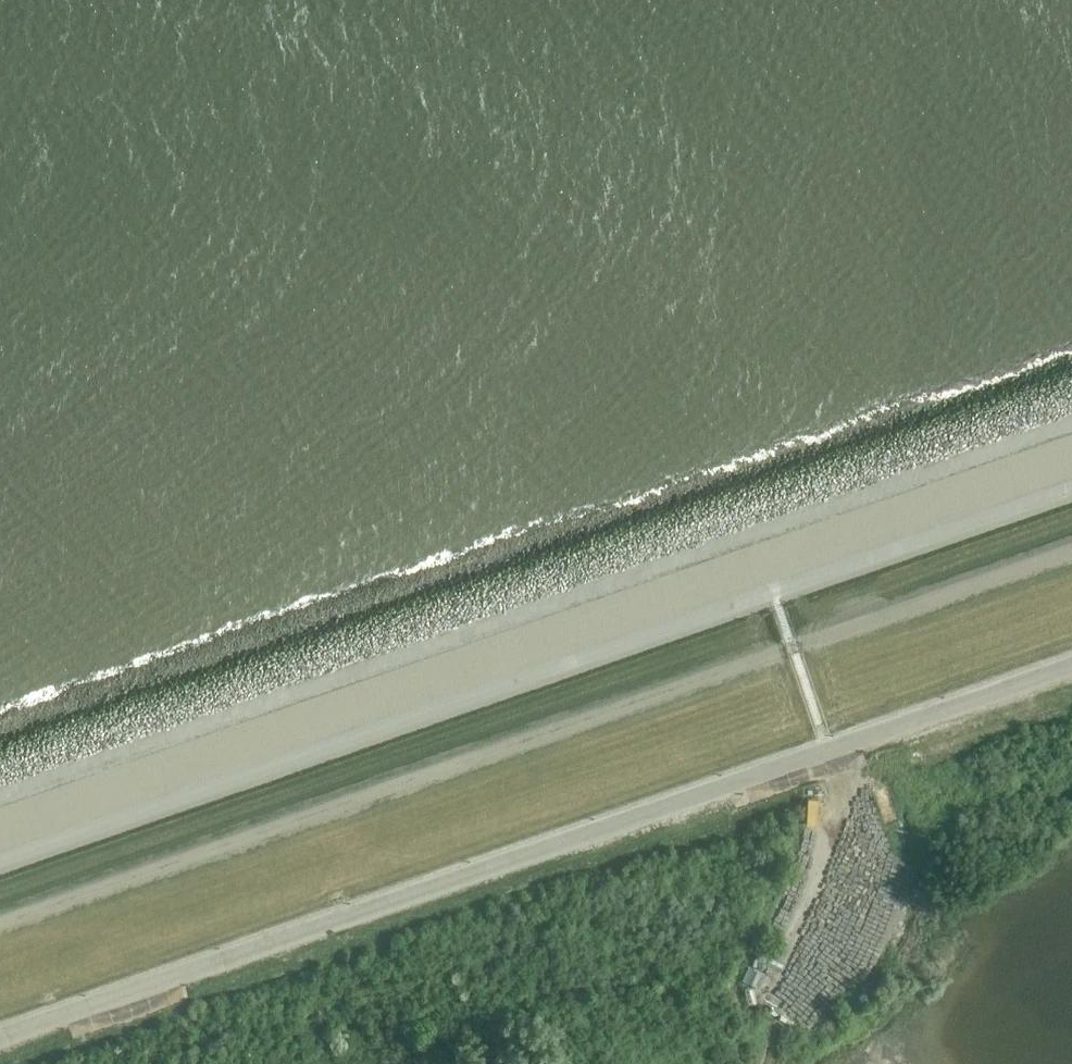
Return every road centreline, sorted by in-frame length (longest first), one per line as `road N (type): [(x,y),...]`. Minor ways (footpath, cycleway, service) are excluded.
road 1 (track): [(1071,421),(0,787)]
road 2 (unknown): [(842,740),(843,865),(786,991)]

